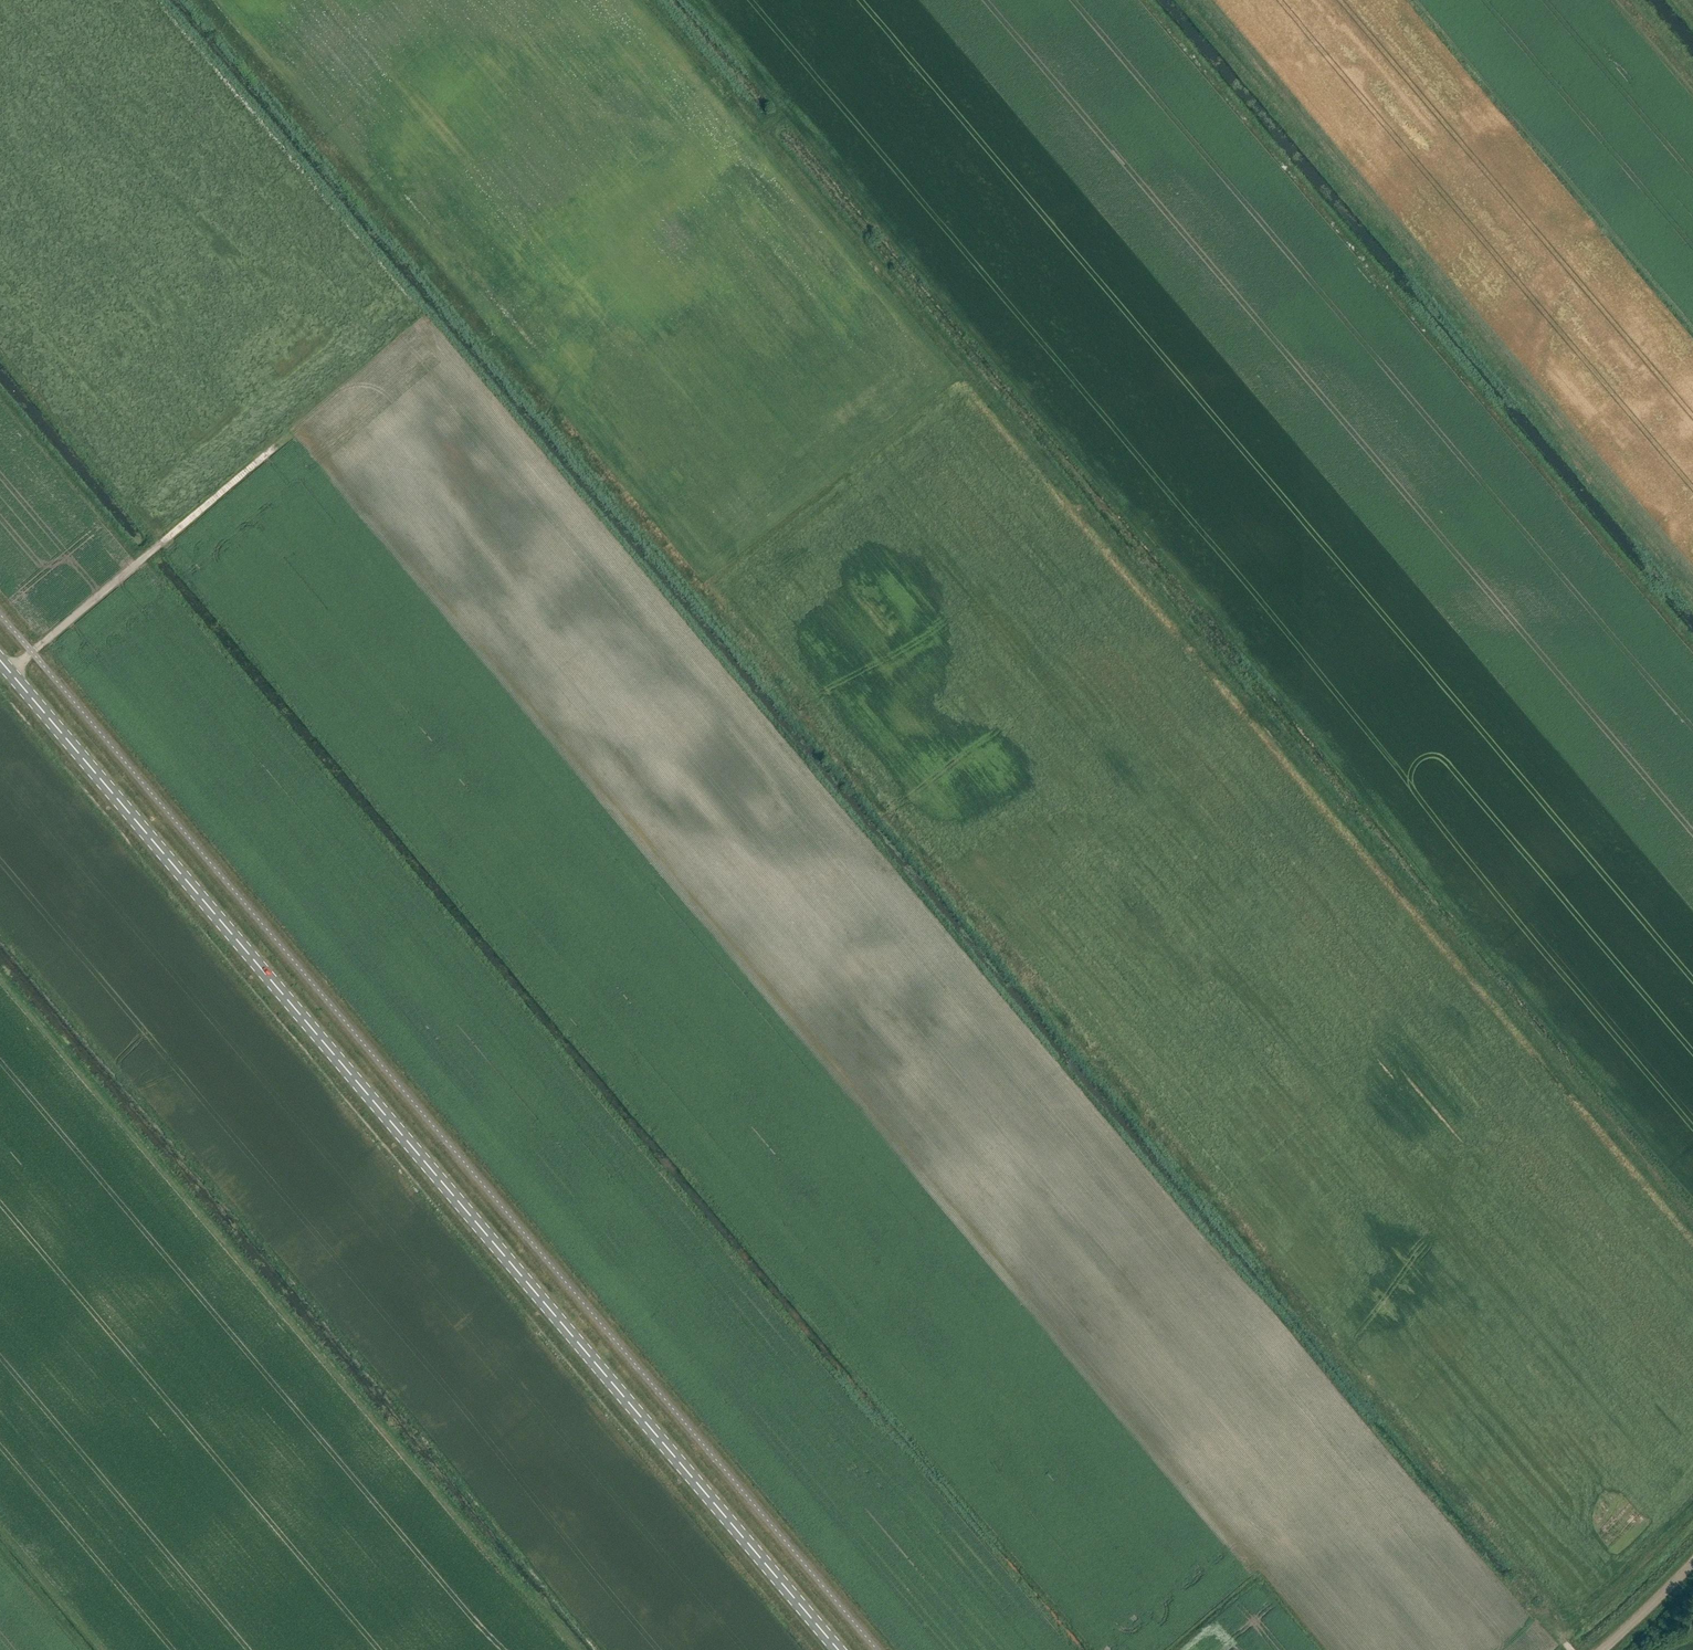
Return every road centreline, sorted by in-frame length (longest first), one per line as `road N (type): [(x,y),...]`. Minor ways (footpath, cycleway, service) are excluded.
road 1 (primary): [(839,1649),(0,660)]
road 2 (unclassified): [(1602,1649),(1692,1562)]

